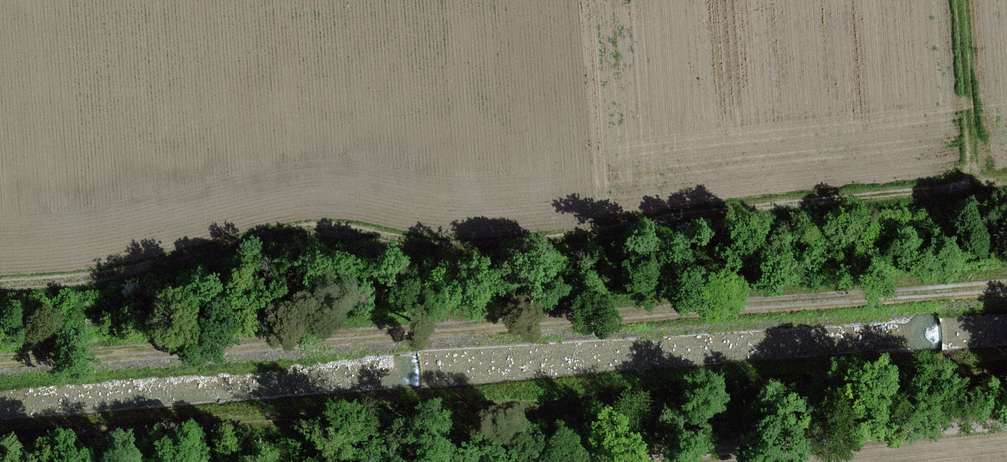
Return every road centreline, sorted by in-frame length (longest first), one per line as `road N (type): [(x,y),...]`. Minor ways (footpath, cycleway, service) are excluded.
road 1 (track): [(0,284),(98,276),(310,235),(507,244),(1006,183)]
road 2 (track): [(1006,289),(0,366)]
road 3 (track): [(1006,374),(0,445)]
road 4 (track): [(1006,422),(588,461)]
road 5 (track): [(972,188),(960,0)]

